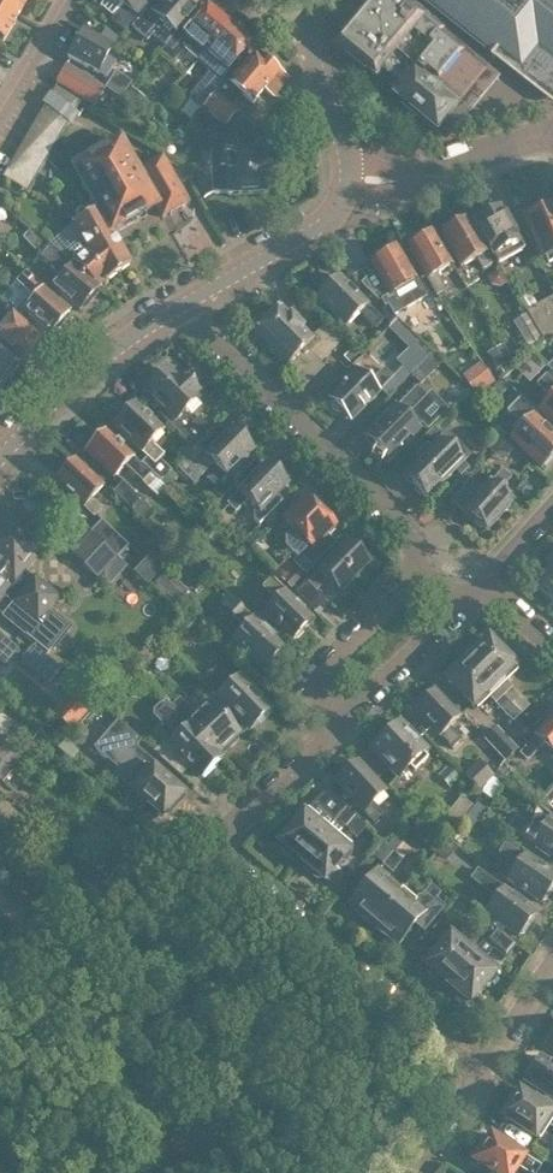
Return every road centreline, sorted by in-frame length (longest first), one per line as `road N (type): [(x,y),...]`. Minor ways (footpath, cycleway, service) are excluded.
road 1 (residential): [(483,1068),(223,858),(354,719)]
road 2 (residential): [(181,301),(410,537),(421,565)]
road 3 (residential): [(0,451),(36,412),(181,301)]
road 4 (residential): [(345,183),(413,182),(552,133)]
road 5 (residential): [(354,719),(317,686),(320,666),(421,565)]
road 6 (residential): [(181,301),(298,239),(329,213),(345,183)]
road 7 (residential): [(354,719),(462,601)]
road 8 (residential): [(345,183),(345,144),(317,44)]
road 9 (residential): [(407,1172),(483,1068)]
road 10 (residential): [(483,1068),(552,960)]
road 11 (residential): [(0,105),(63,0)]

